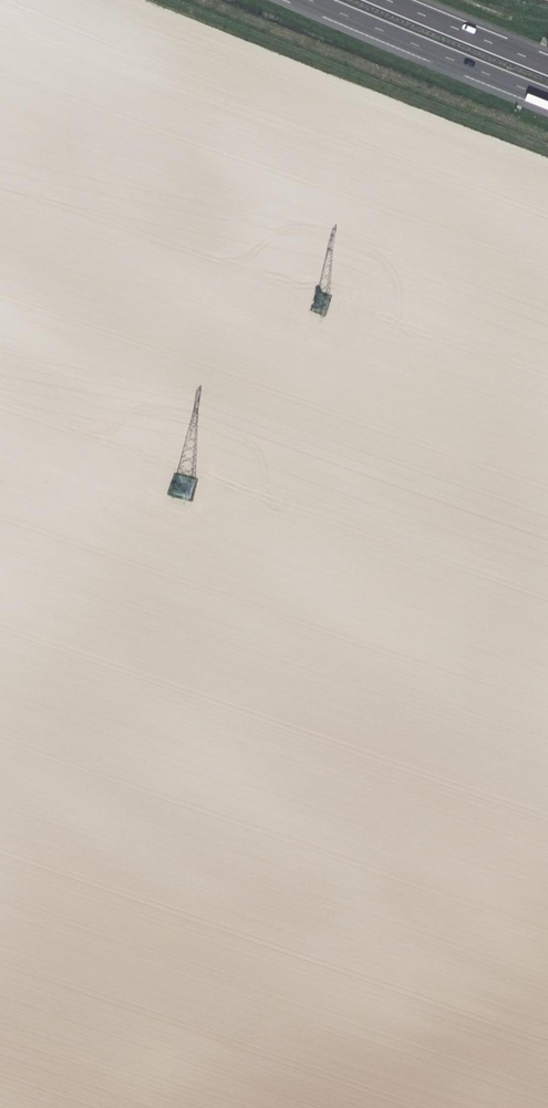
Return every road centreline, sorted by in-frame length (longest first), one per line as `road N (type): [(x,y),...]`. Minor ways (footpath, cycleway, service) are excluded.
road 1 (motorway): [(311,0),(547,98)]
road 2 (motorway): [(547,65),(387,0)]

